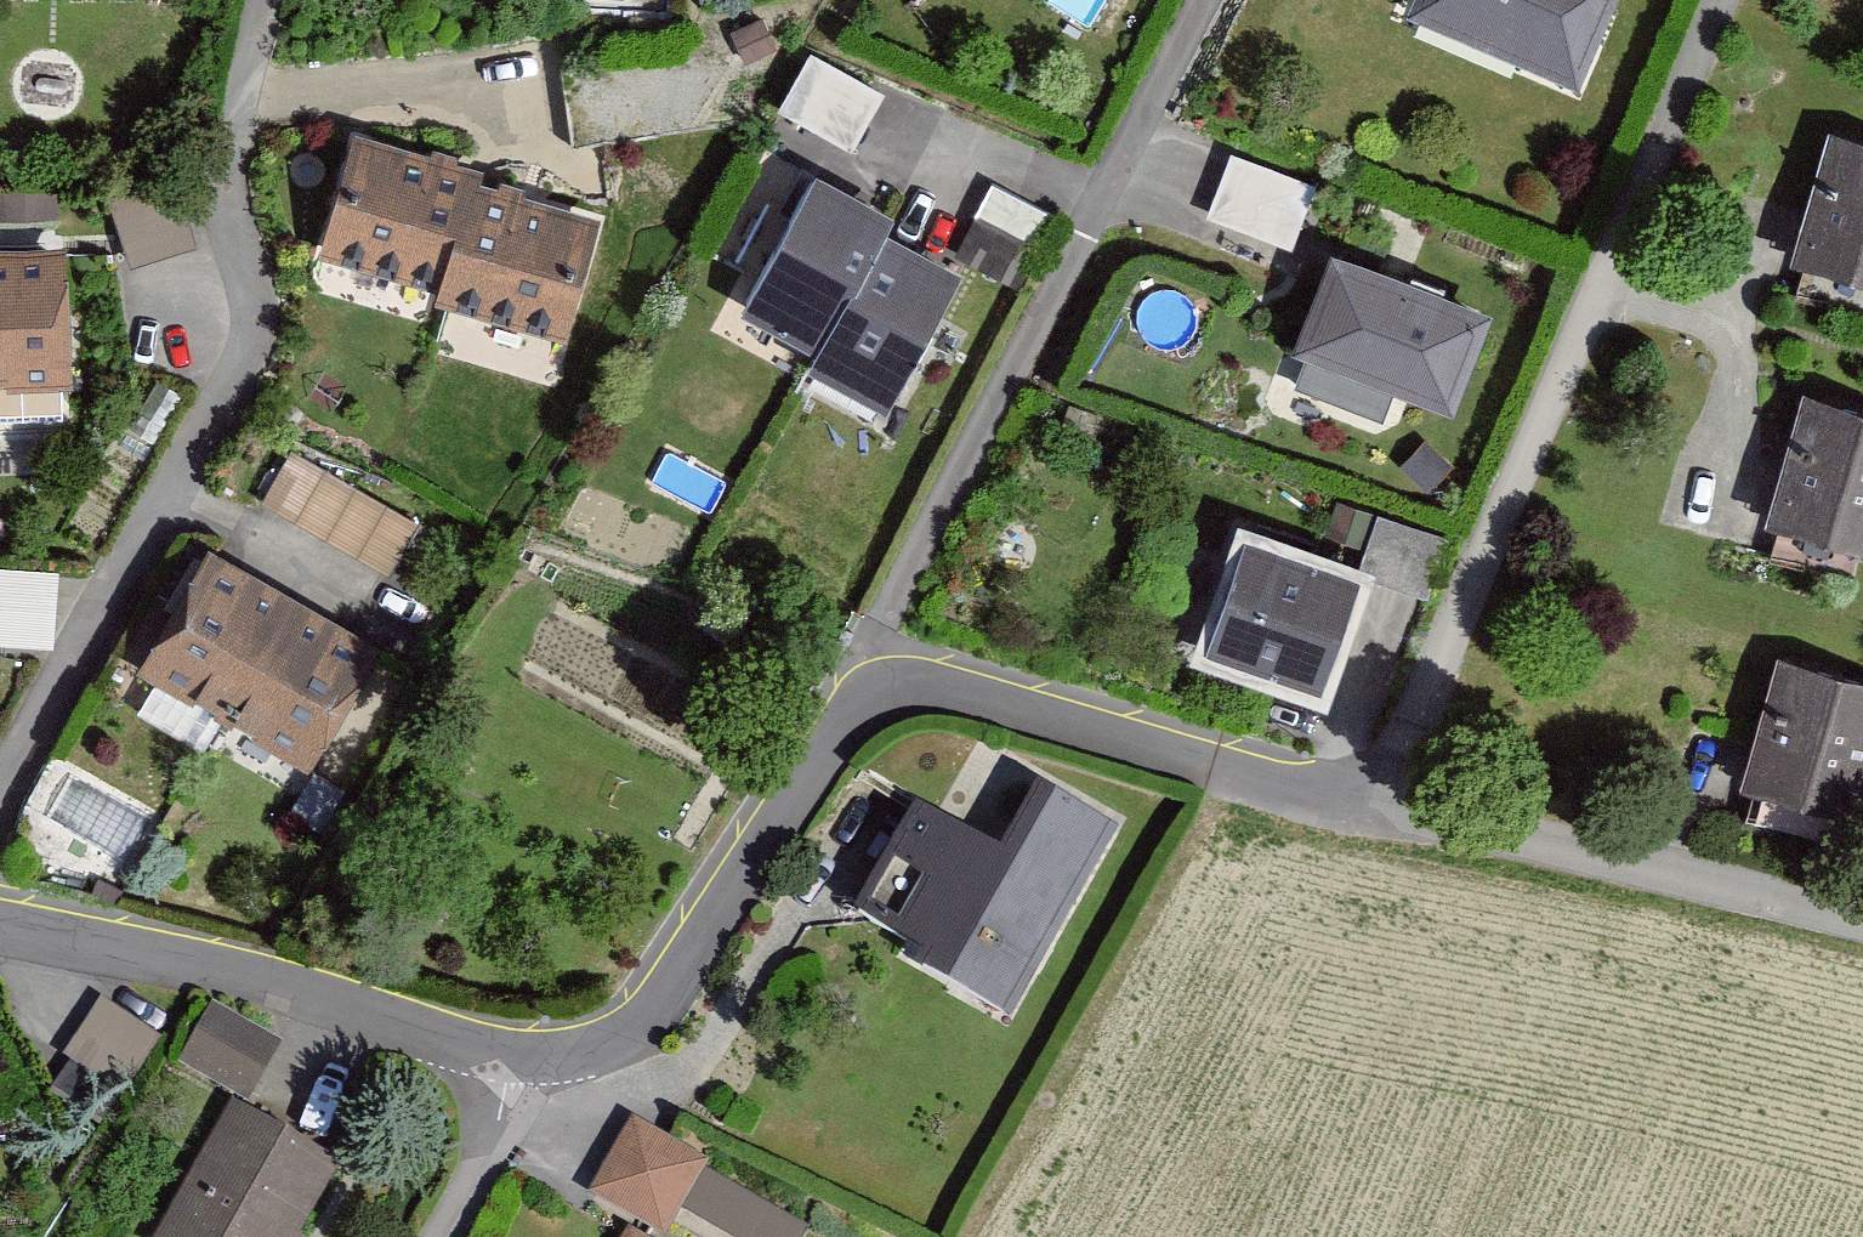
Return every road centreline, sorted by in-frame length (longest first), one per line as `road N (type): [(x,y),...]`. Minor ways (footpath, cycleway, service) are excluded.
road 1 (residential): [(1718,0),(1364,810)]
road 2 (residential): [(885,688),(899,604),(1209,0)]
road 3 (residential): [(885,688),(840,715),(649,1019),(578,1056),(513,1052)]
road 4 (residential): [(513,1052),(278,982),(0,926)]
road 5 (residential): [(1364,810),(1862,918)]
road 6 (residential): [(1364,810),(939,686),(885,688)]
road 7 (residential): [(440,1236),(493,1150),(513,1052)]

